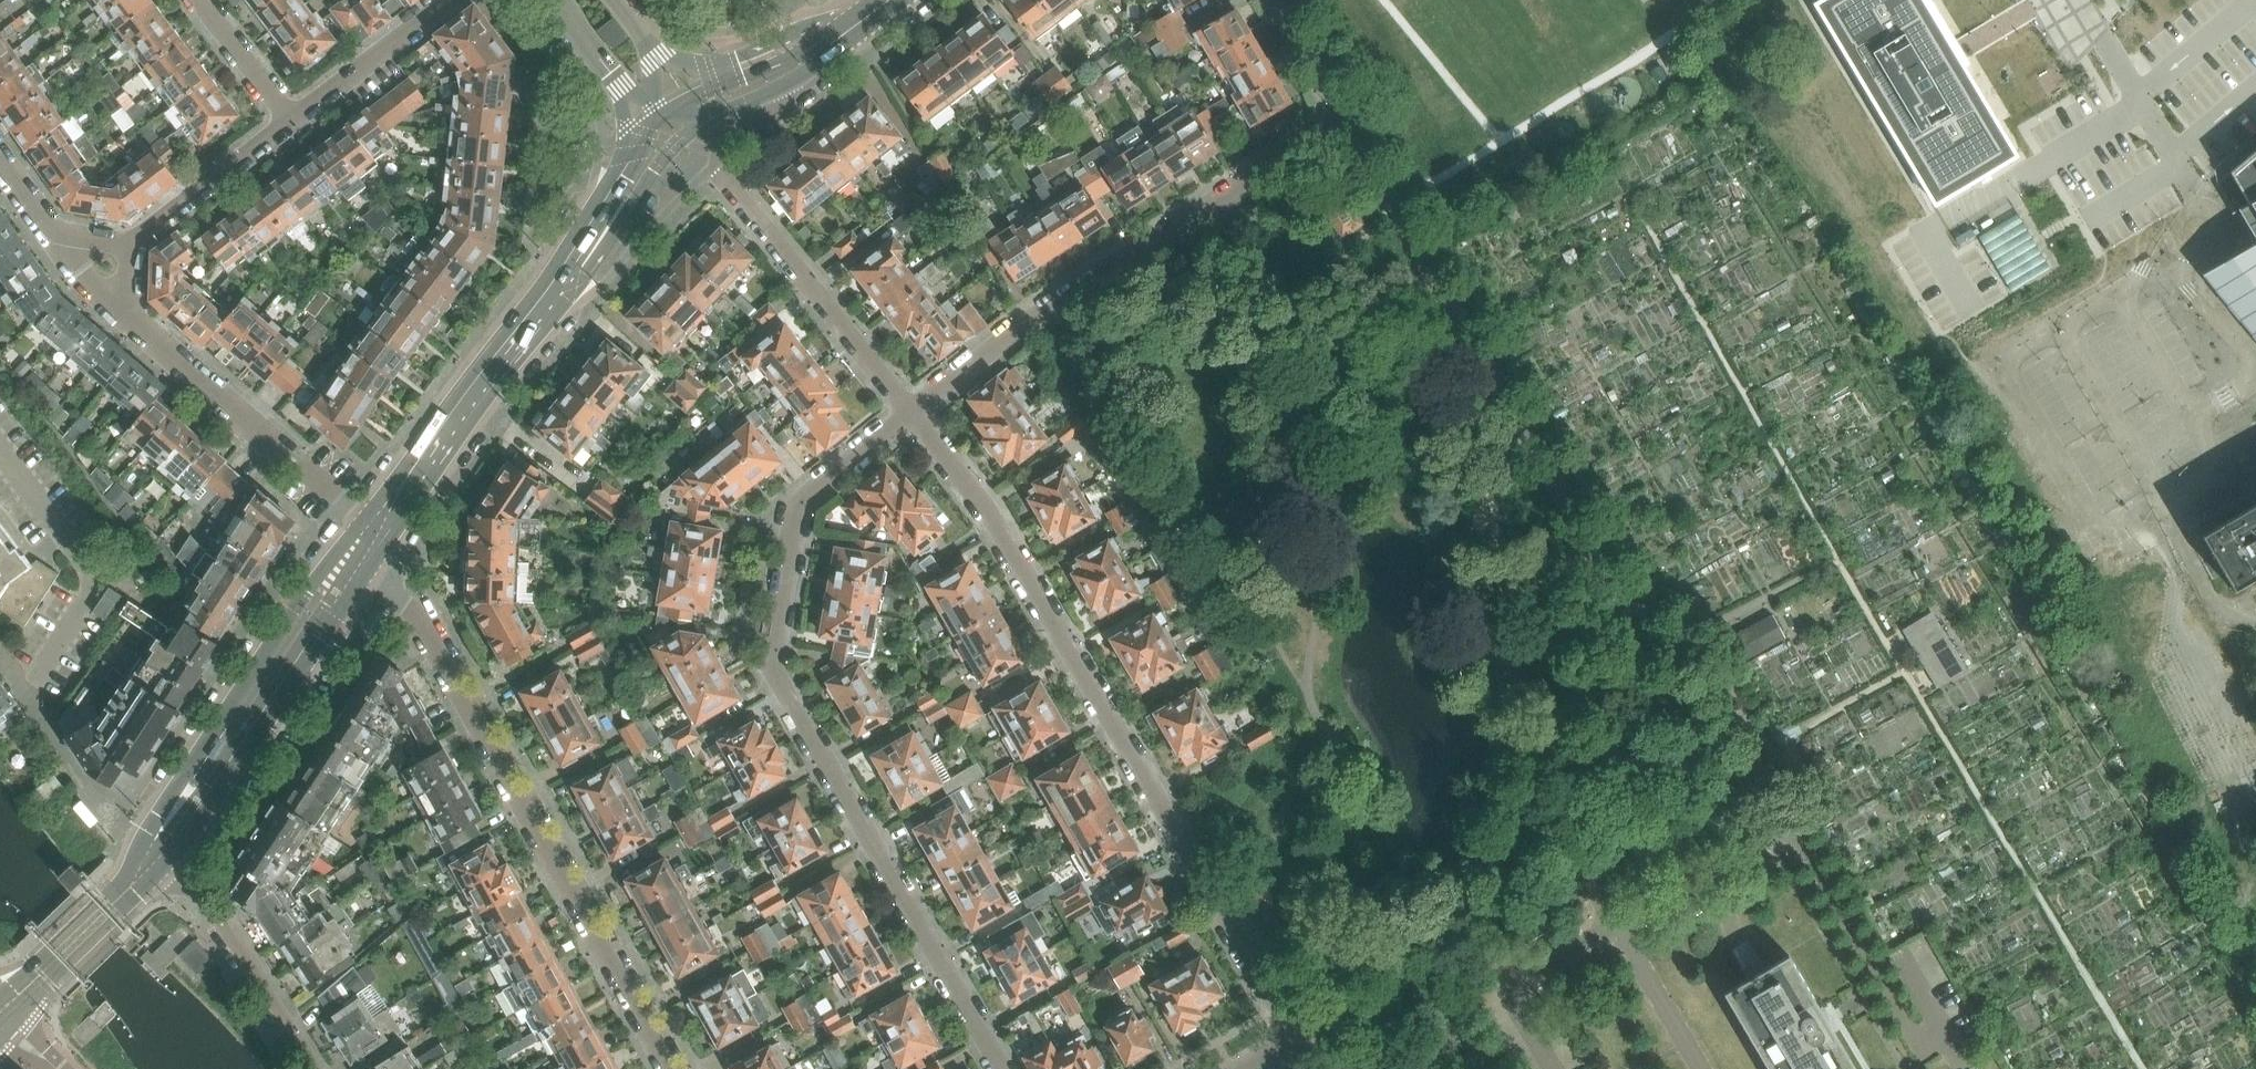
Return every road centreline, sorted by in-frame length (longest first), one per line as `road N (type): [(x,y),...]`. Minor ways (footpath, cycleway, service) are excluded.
road 1 (primary): [(1374,0),(1661,327),(2043,845),(2194,1068)]
road 2 (primary): [(2255,1066),(1962,620),(1644,219),(1450,0)]
road 3 (residential): [(1253,1068),(1288,1050),(1289,1024),(992,517),(911,415)]
road 4 (residential): [(1002,1068),(770,665),(803,498),(911,415)]
road 5 (residential): [(669,1068),(415,613),(377,578),(370,550)]
road 6 (residential): [(1638,623),(1341,114)]
road 7 (residential): [(911,415),(1045,313),(1341,114)]
road 8 (residential): [(911,415),(728,183),(722,155),(776,103),(785,81)]
road 9 (tertiary): [(363,519),(296,601),(175,783),(151,831),(157,861)]
road 10 (tertiary): [(157,861),(370,550)]
road 11 (tertiary): [(418,473),(604,220)]
road 12 (residential): [(0,449),(85,563),(92,585),(69,633),(20,691)]
road 13 (residential): [(316,1068),(205,901),(157,861)]
road 14 (tertiary): [(0,1013),(157,861)]
road 15 (residential): [(129,315),(293,459)]
road 16 (residential): [(132,245),(291,120)]
road 17 (residential): [(291,120),(446,0)]
road 18 (tertiary): [(604,220),(631,202),(678,142),(719,113)]
road 19 (residential): [(1765,777),(1686,642)]
road 20 (residential): [(199,0),(291,120)]
road 21 (tertiary): [(847,33),(724,72)]
road 22 (residential): [(1341,114),(1283,0)]

